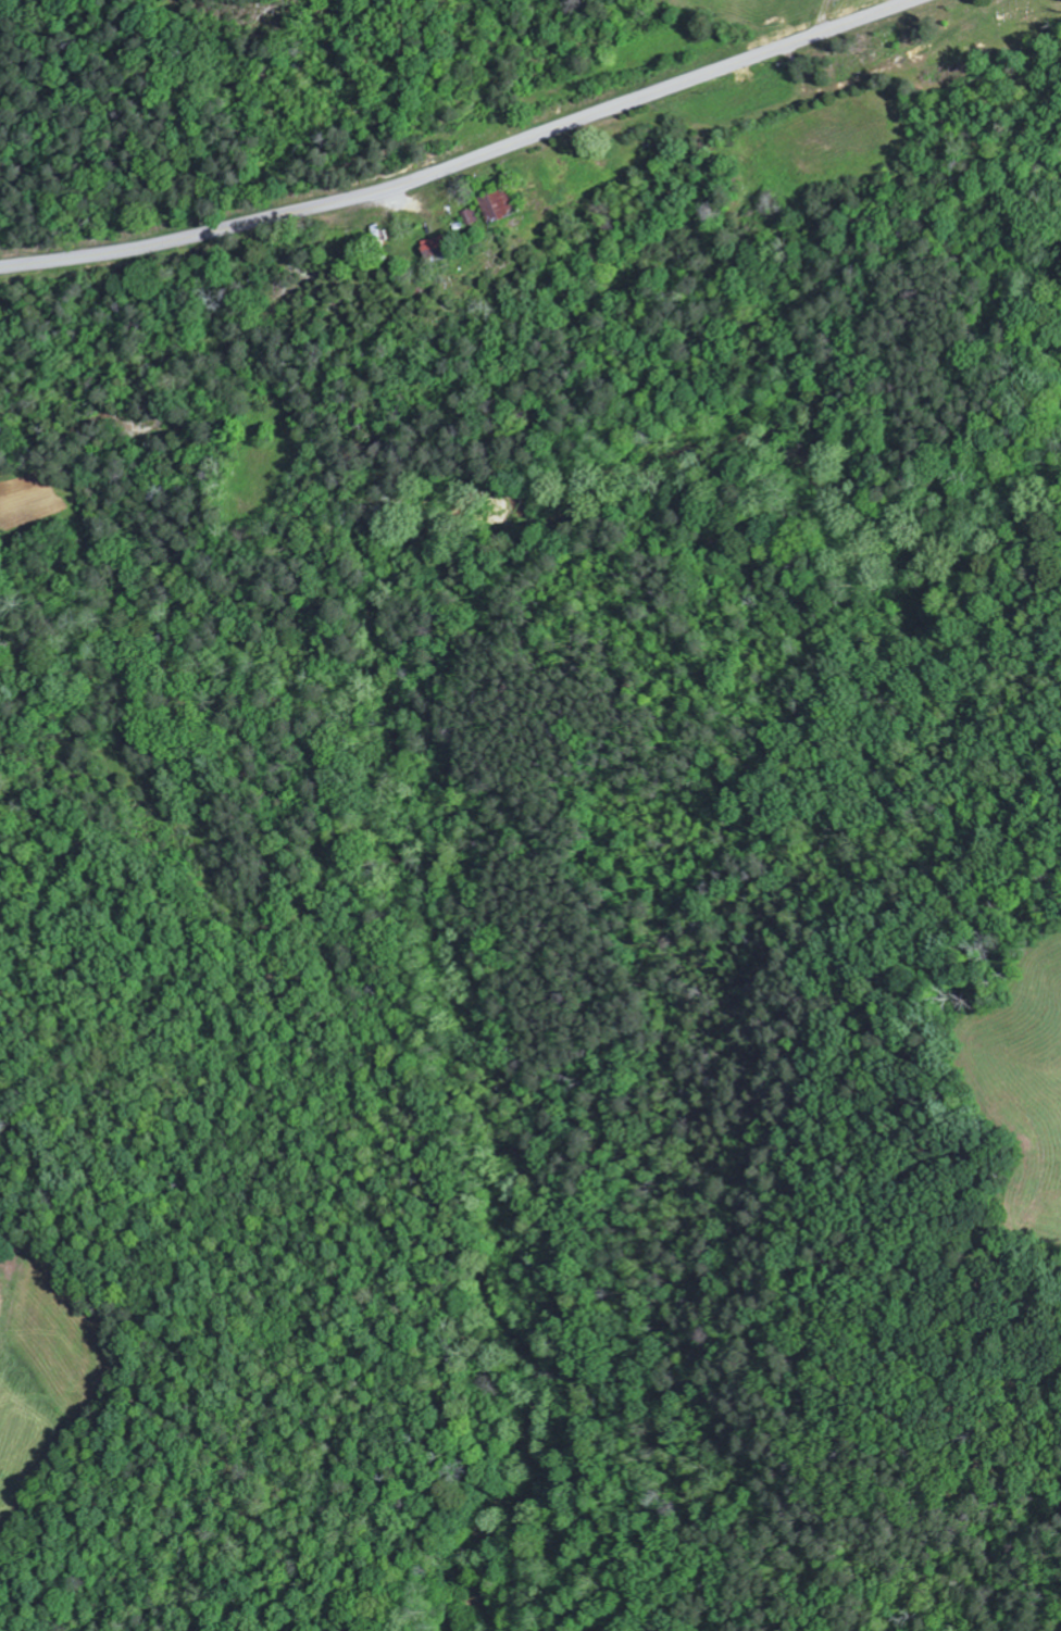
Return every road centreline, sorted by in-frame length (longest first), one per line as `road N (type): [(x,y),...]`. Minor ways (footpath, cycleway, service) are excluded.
road 1 (secondary): [(0,268),(143,250),(437,176),(918,0)]

